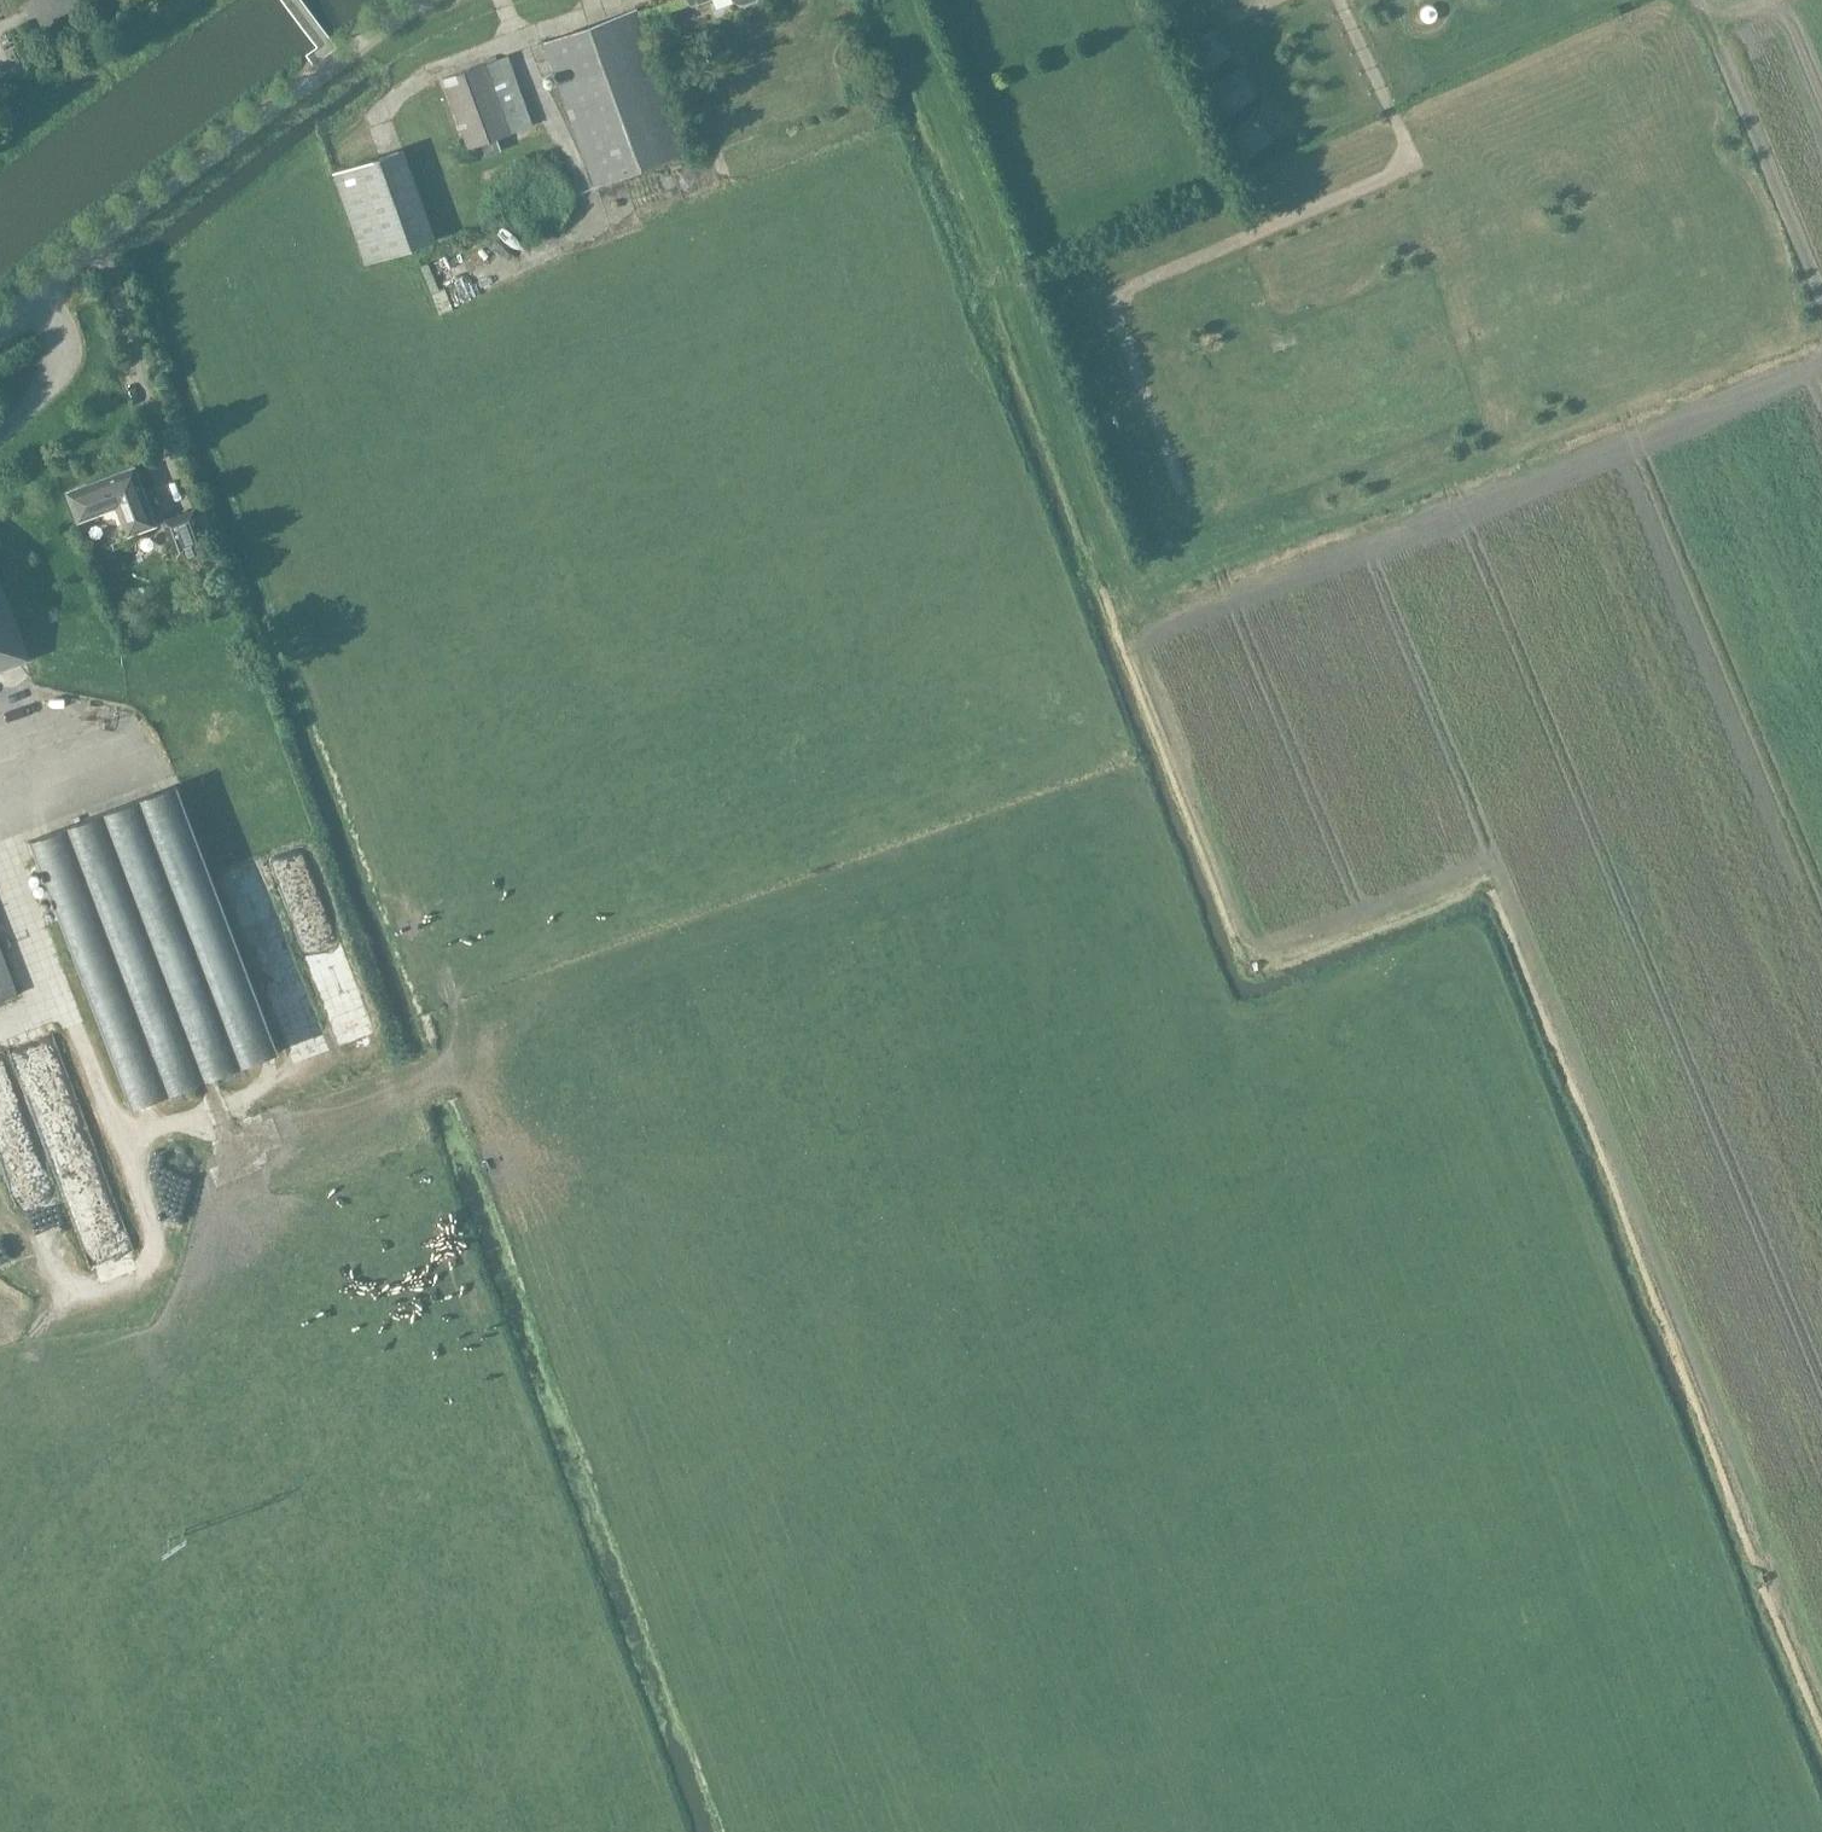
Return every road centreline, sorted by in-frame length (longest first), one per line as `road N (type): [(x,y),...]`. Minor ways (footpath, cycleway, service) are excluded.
road 1 (unclassified): [(0,314),(426,0)]

